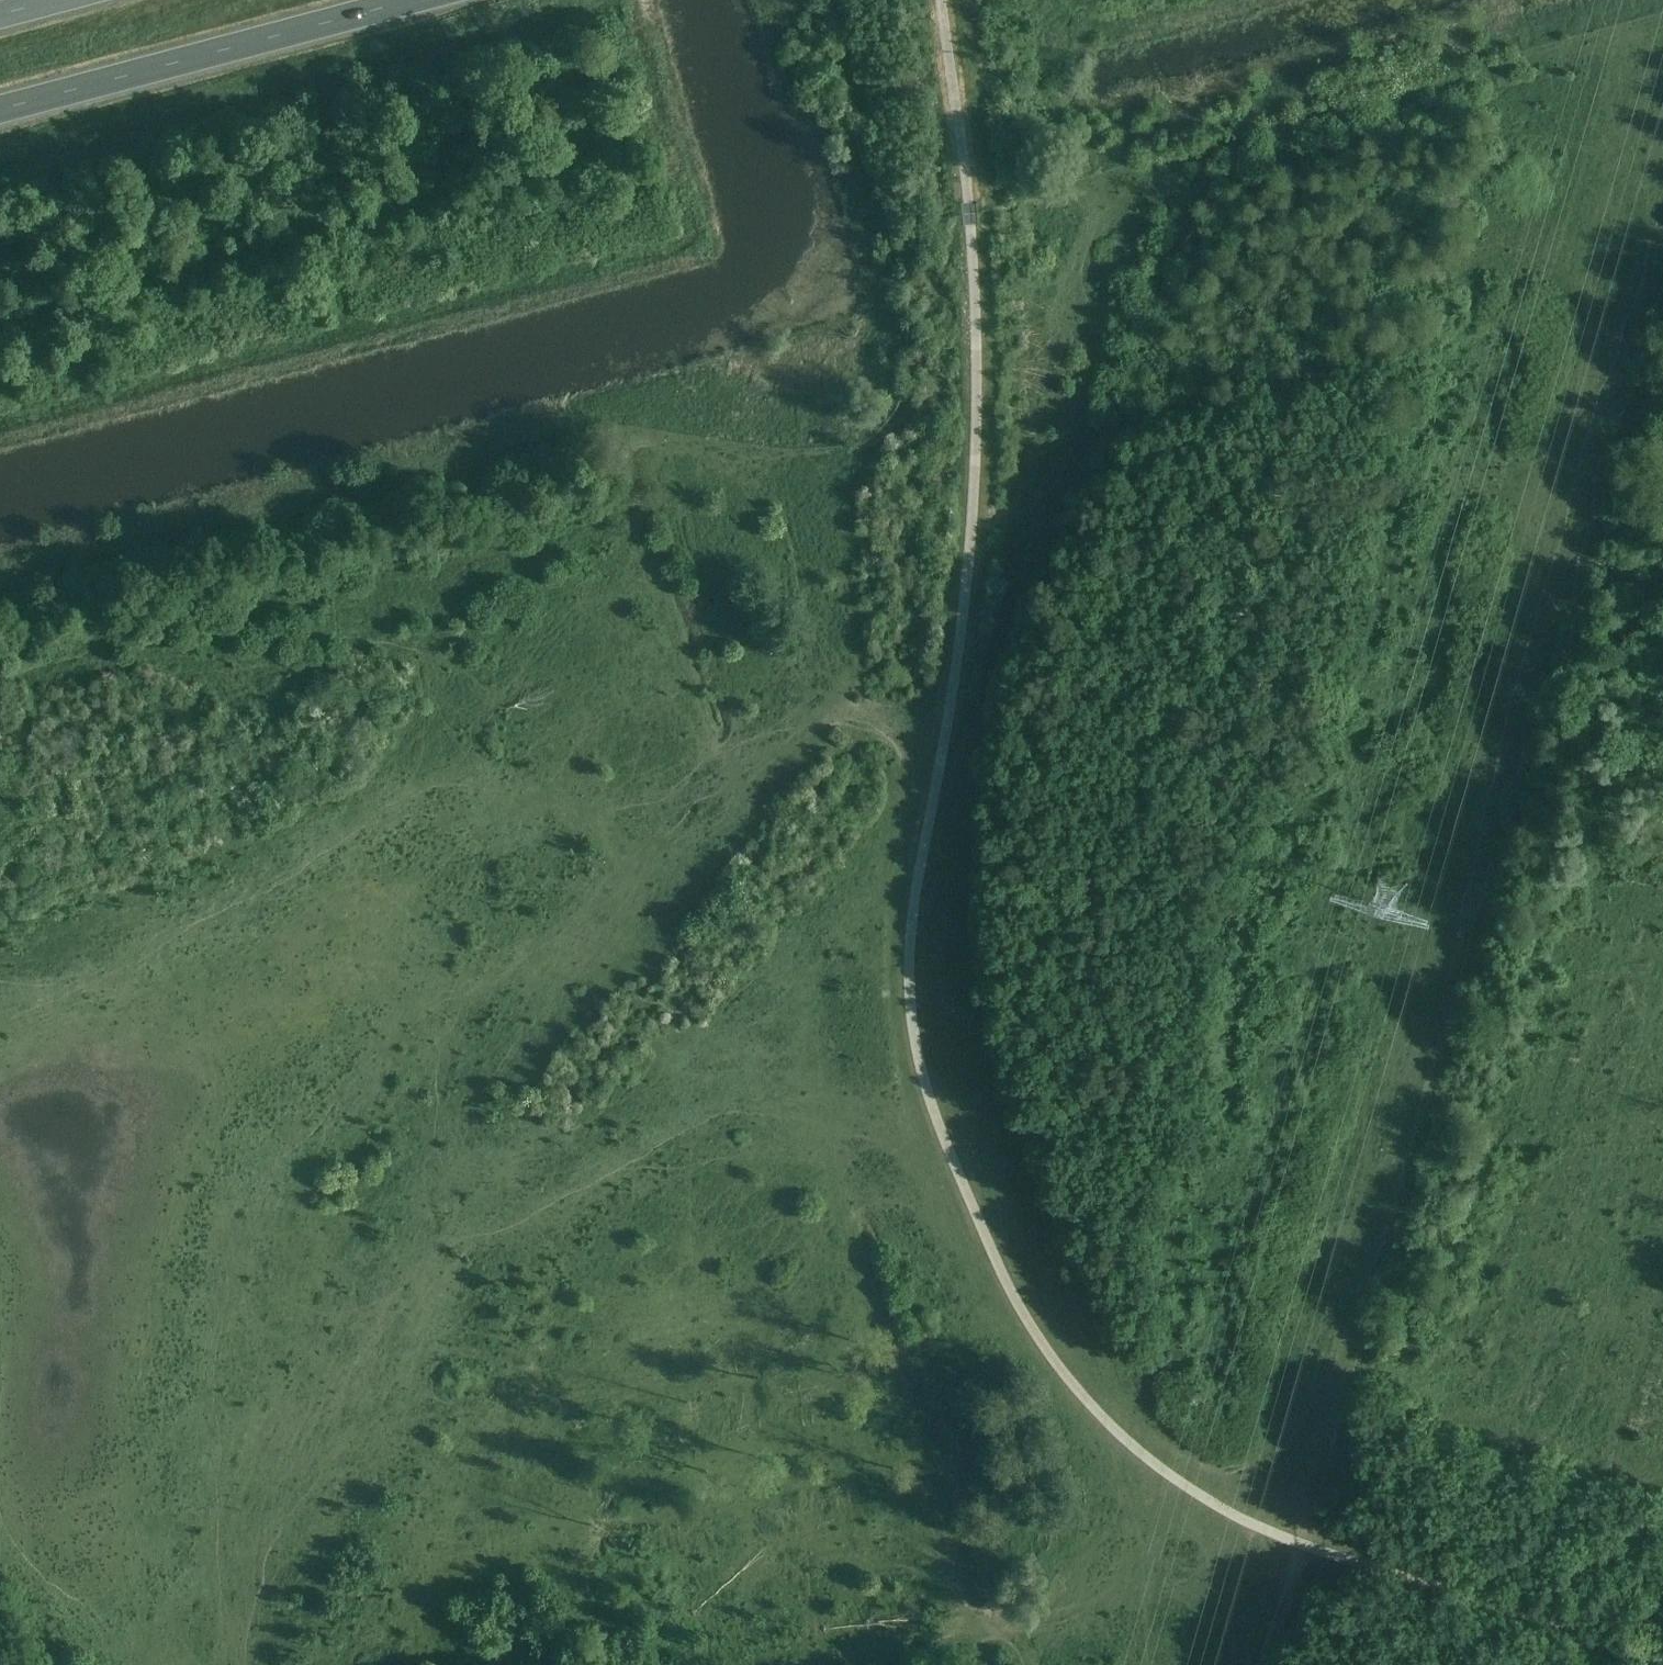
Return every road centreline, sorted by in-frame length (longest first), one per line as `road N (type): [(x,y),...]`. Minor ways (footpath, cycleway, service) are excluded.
road 1 (track): [(1662,389),(1636,406),(1276,1664)]
road 2 (trunk): [(0,110),(412,0)]

